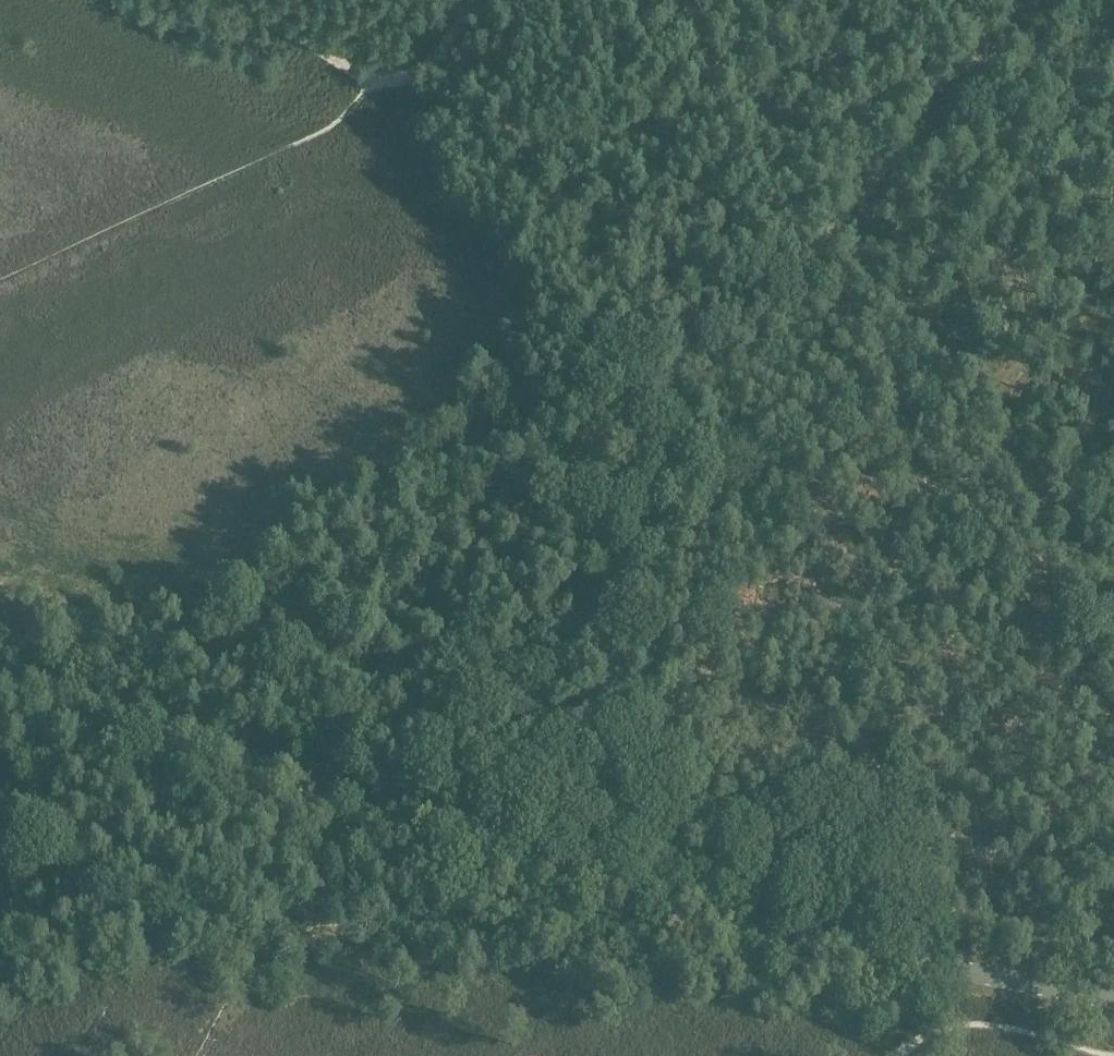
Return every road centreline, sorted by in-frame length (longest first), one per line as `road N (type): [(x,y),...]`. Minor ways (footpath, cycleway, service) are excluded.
road 1 (tertiary): [(1113,999),(654,900),(284,774),(0,665)]
road 2 (track): [(0,284),(359,108),(394,81),(419,75),(445,52),(475,0)]
road 3 (track): [(899,1055),(959,1022),(1113,1053)]
road 4 (track): [(231,0),(394,81)]
road 5 (track): [(1113,748),(1051,586)]

